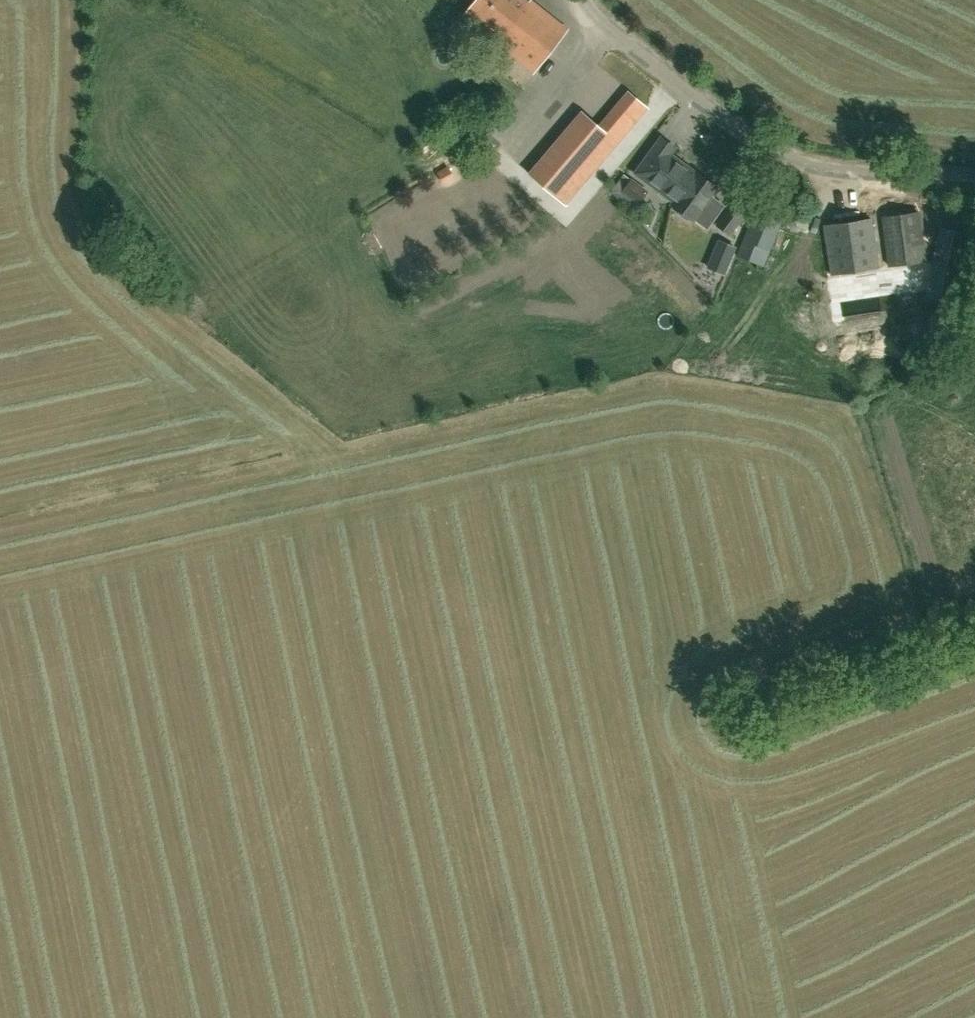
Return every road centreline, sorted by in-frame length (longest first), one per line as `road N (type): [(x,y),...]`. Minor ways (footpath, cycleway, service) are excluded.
road 1 (unclassified): [(974,180),(813,170),(747,140),(628,53),(585,0)]

